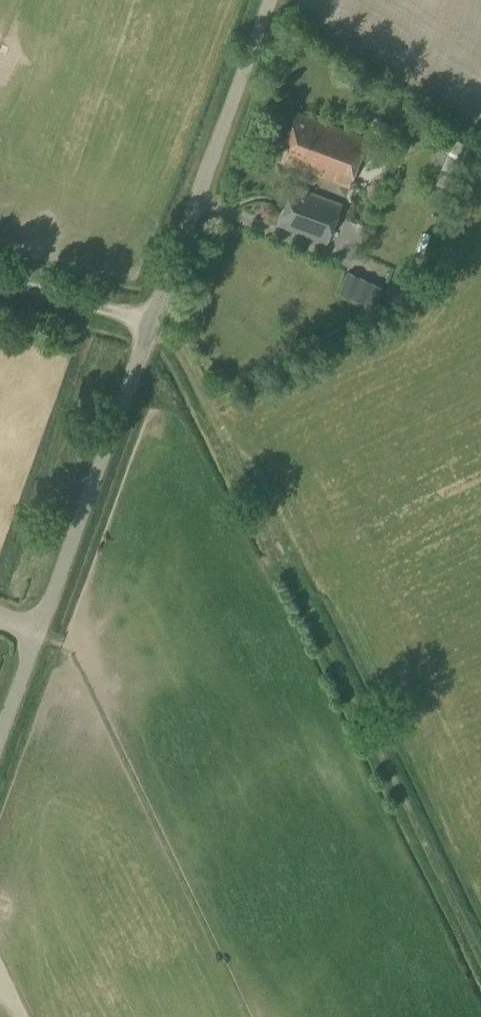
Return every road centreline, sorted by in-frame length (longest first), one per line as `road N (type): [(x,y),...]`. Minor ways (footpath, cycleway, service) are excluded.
road 1 (unclassified): [(0,743),(273,0)]
road 2 (track): [(152,326),(192,387),(480,965)]
road 3 (track): [(152,326),(0,282)]

